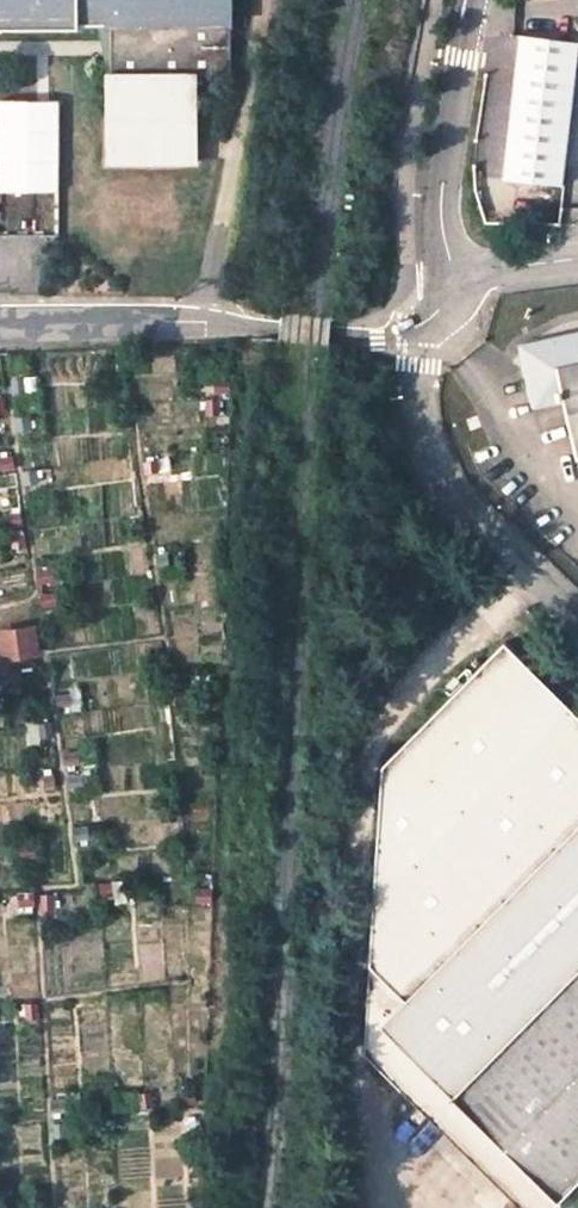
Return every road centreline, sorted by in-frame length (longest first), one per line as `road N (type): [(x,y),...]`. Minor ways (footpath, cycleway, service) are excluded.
road 1 (unclassified): [(421,333),(225,324),(0,327)]
road 2 (residential): [(421,333),(417,394),(431,451),(459,506),(577,619)]
road 3 (residential): [(474,0),(442,193),(452,276)]
road 4 (unclassified): [(577,259),(452,276)]

